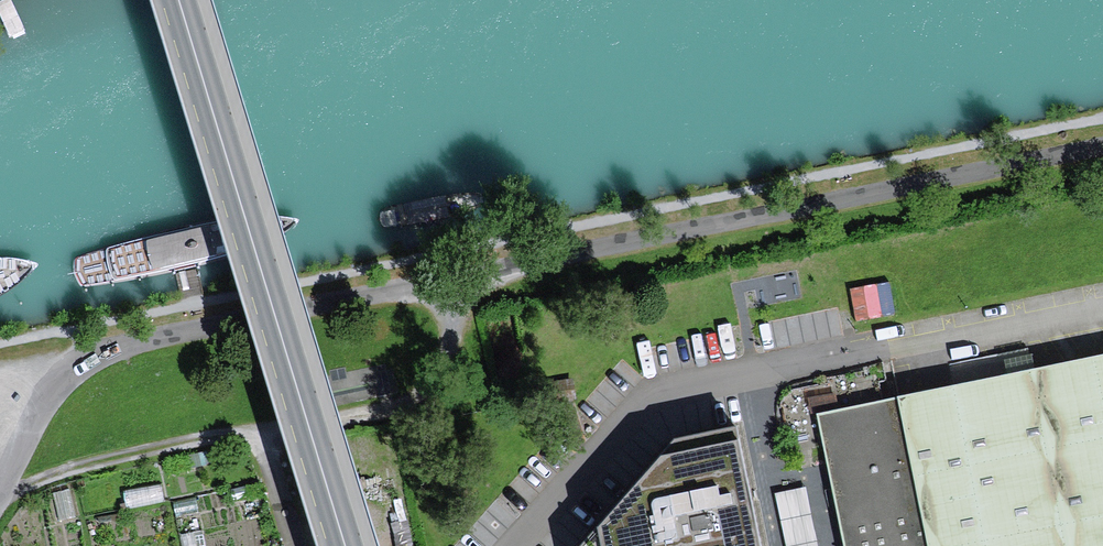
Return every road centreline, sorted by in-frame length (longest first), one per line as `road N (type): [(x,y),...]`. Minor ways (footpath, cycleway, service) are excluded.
road 1 (residential): [(0,489),(54,388),(122,347),(1102,146)]
road 2 (primary): [(345,545),(179,0)]
road 3 (track): [(261,436),(204,439),(0,491)]

